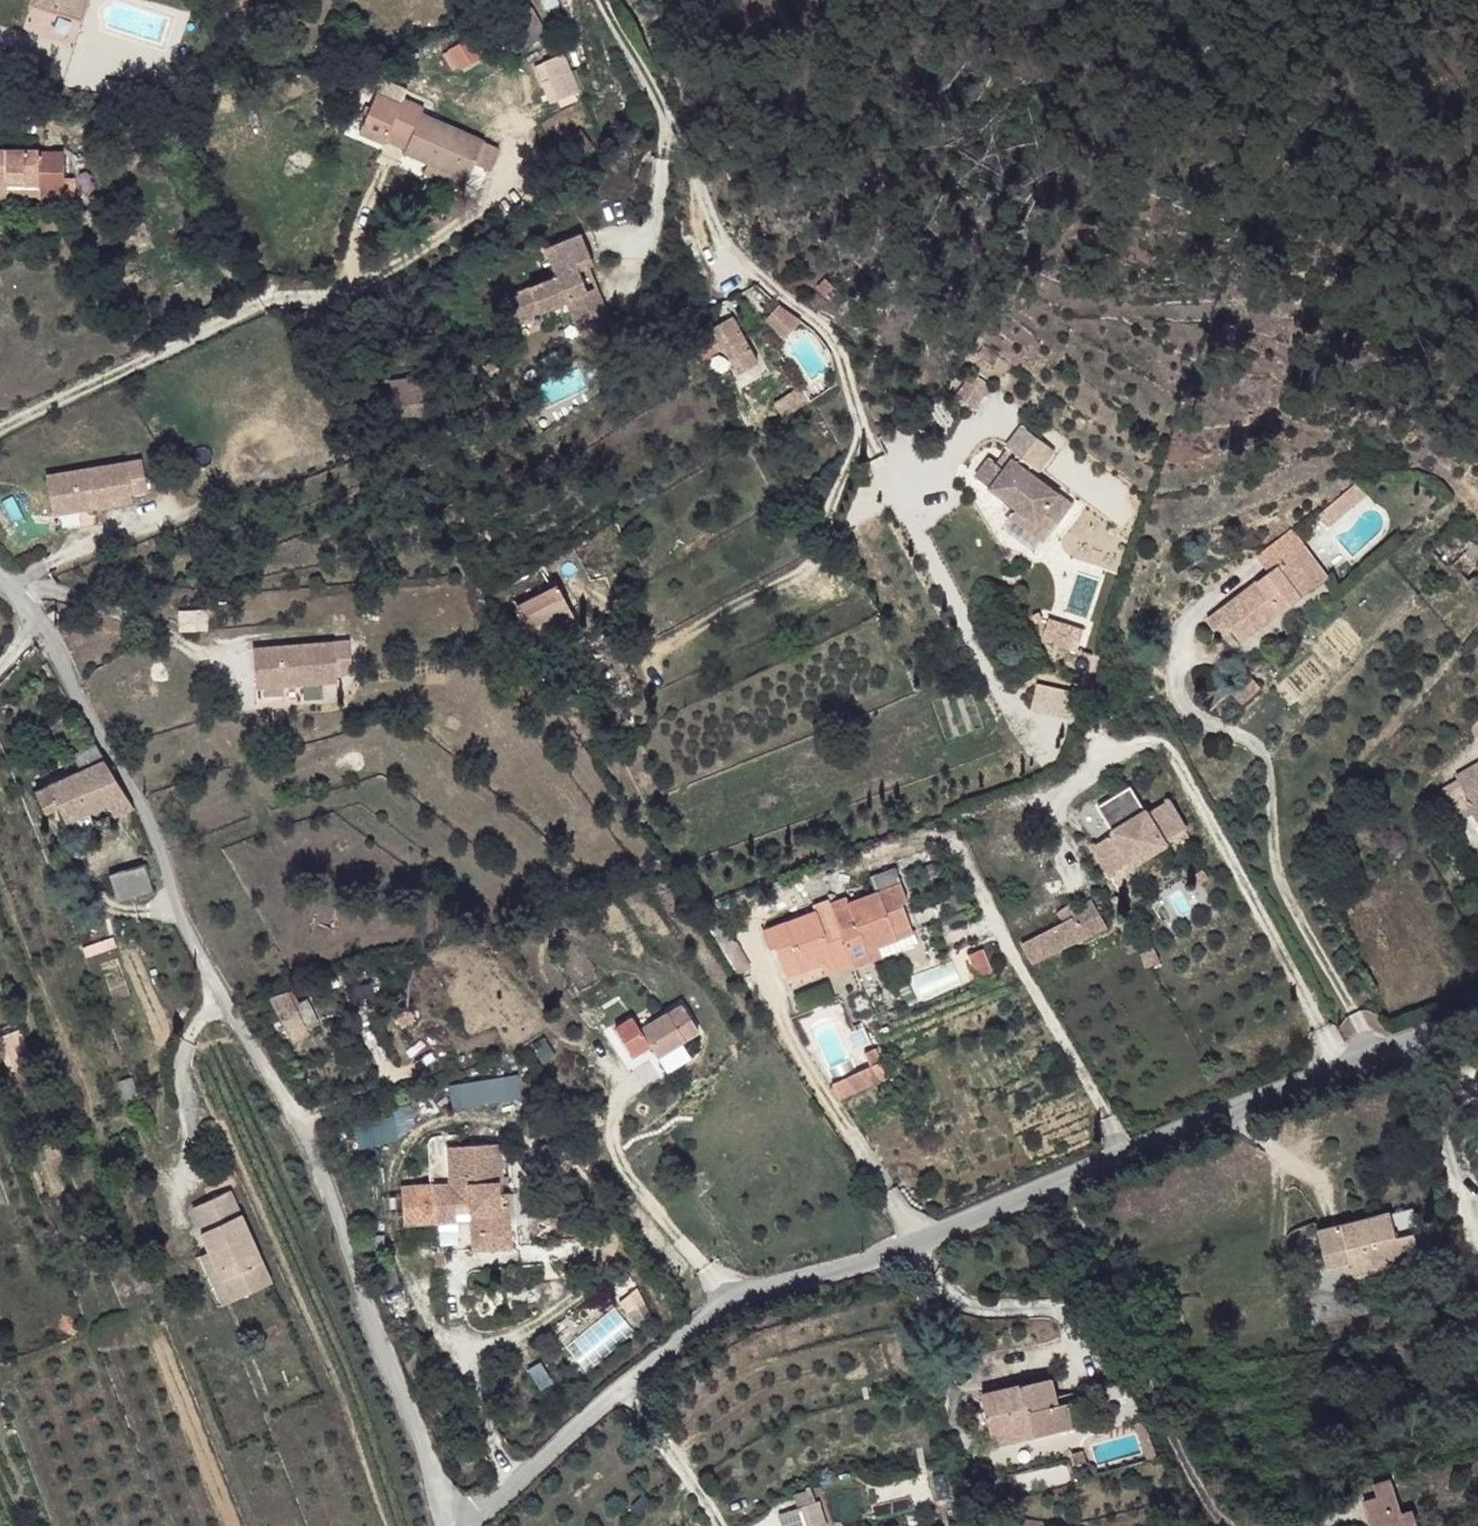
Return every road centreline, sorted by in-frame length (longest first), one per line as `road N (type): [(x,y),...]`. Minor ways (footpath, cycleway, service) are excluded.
road 1 (residential): [(470,1525),(616,1404),(1004,1231),(1344,1094),(1477,1023)]
road 2 (unclassified): [(447,1525),(297,1118),(185,927),(140,805),(41,621)]
road 3 (residential): [(614,0),(672,121),(661,169)]
road 4 (track): [(616,1404),(697,1491),(718,1525)]

